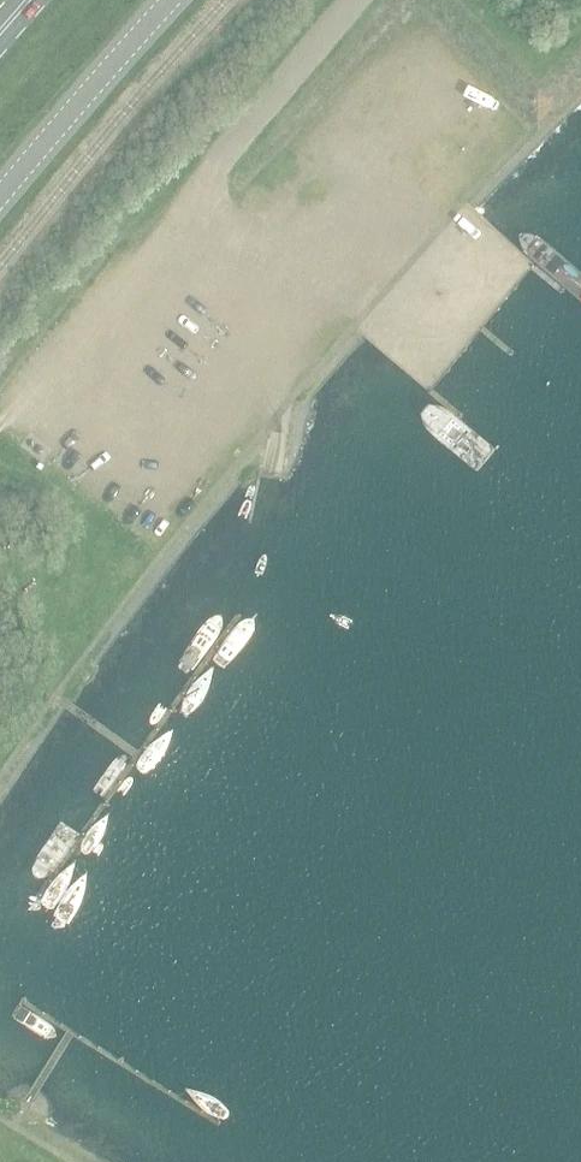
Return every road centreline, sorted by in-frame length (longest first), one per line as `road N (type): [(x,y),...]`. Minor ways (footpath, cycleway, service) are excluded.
road 1 (tertiary): [(0,192),(170,0)]

